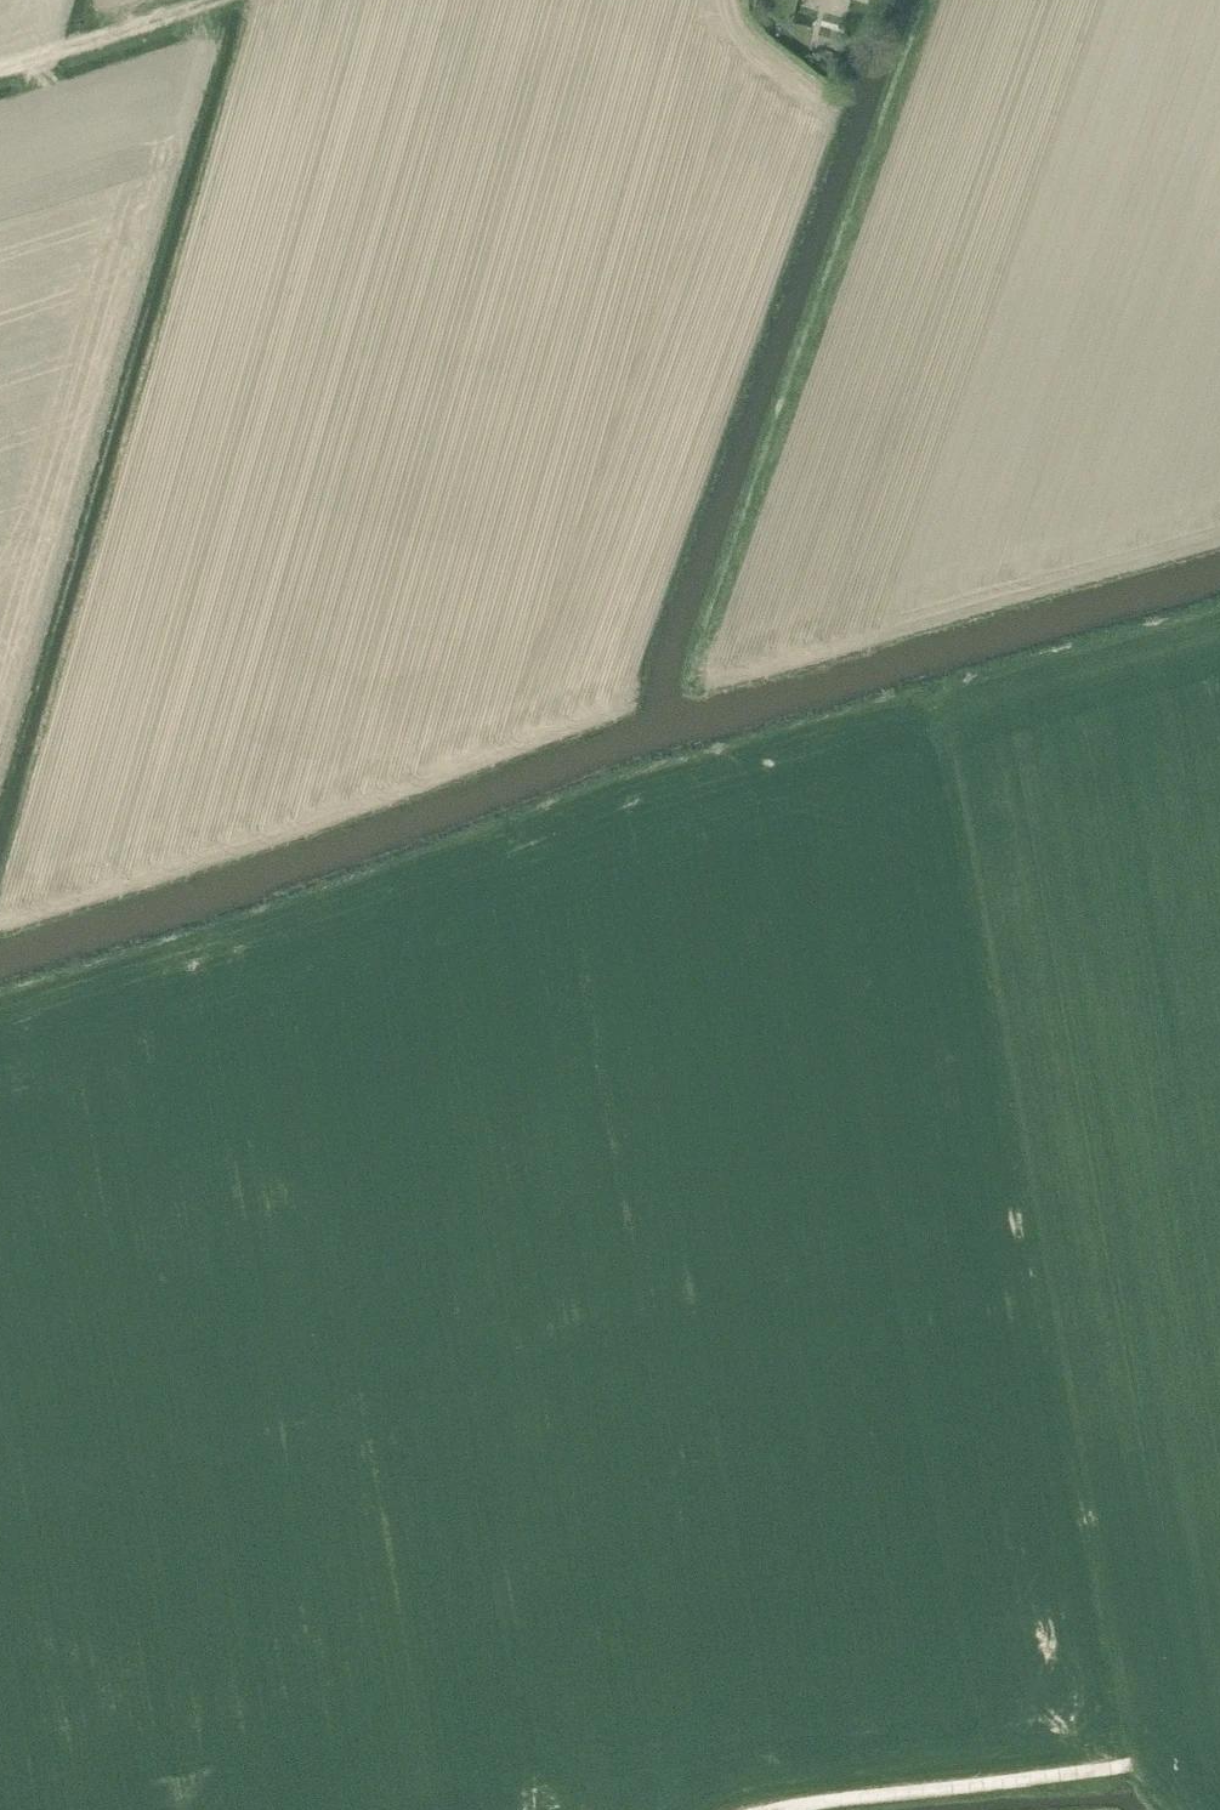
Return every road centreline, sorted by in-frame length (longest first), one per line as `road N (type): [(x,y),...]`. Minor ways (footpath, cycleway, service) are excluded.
road 1 (track): [(771,1809),(1106,1767)]
road 2 (track): [(0,72),(208,0)]

